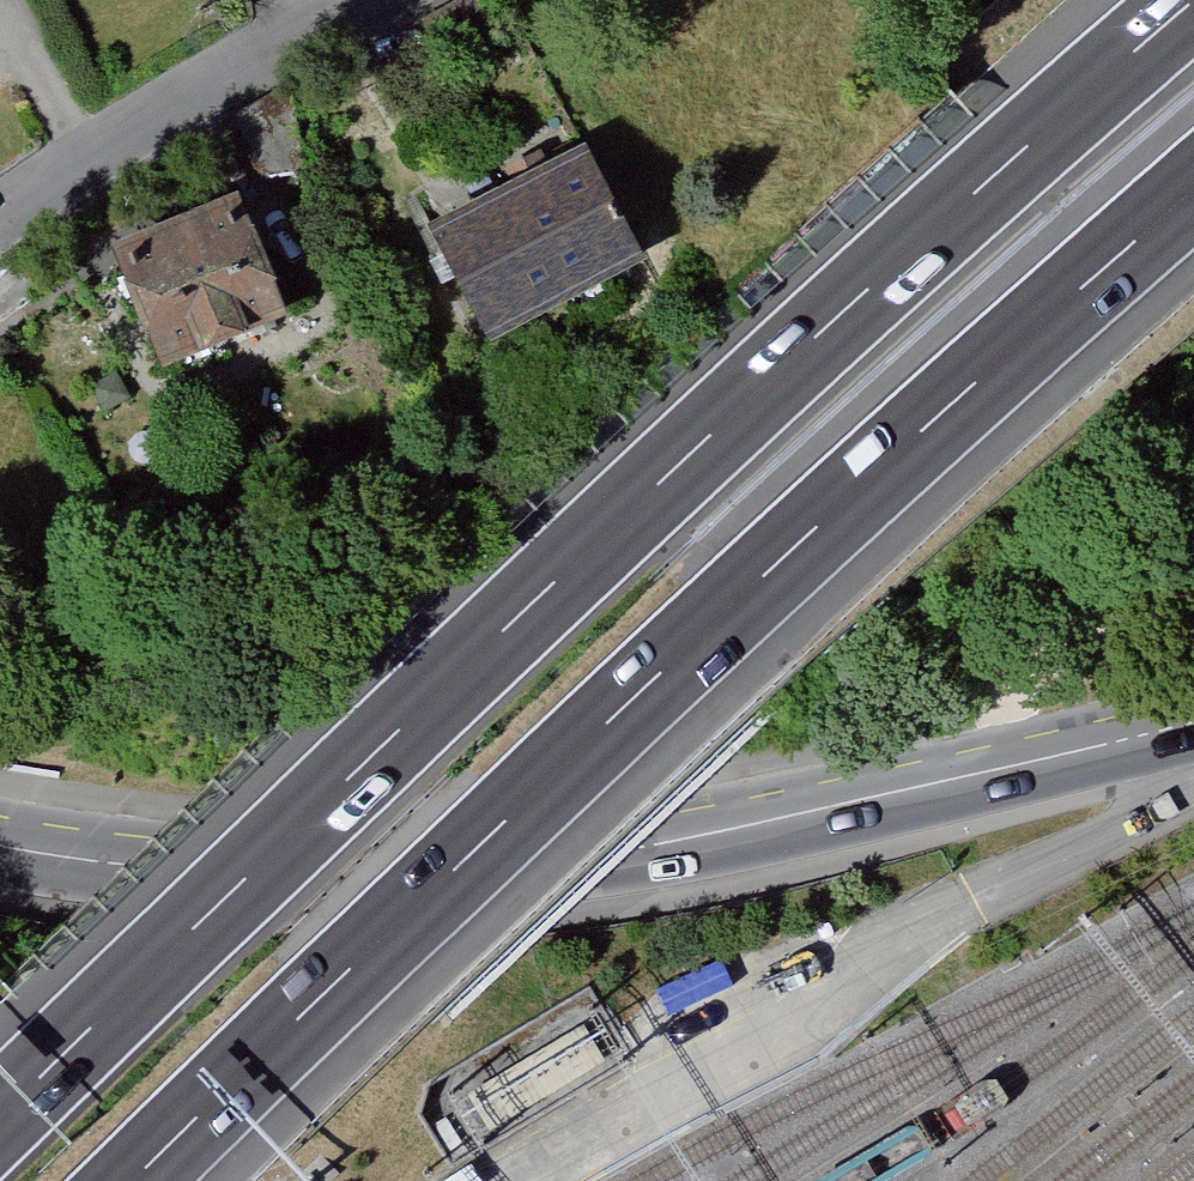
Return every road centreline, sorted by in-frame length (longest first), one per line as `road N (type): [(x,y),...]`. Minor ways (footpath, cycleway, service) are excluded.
road 1 (motorway): [(1192,0),(633,499),(0,1114)]
road 2 (motorway): [(136,1180),(656,680),(1193,190)]
road 3 (secondary): [(1193,722),(630,848),(344,873),(128,864),(0,846)]
road 4 (residential): [(0,259),(395,0)]
road 5 (track): [(1193,572),(976,720),(943,780)]

